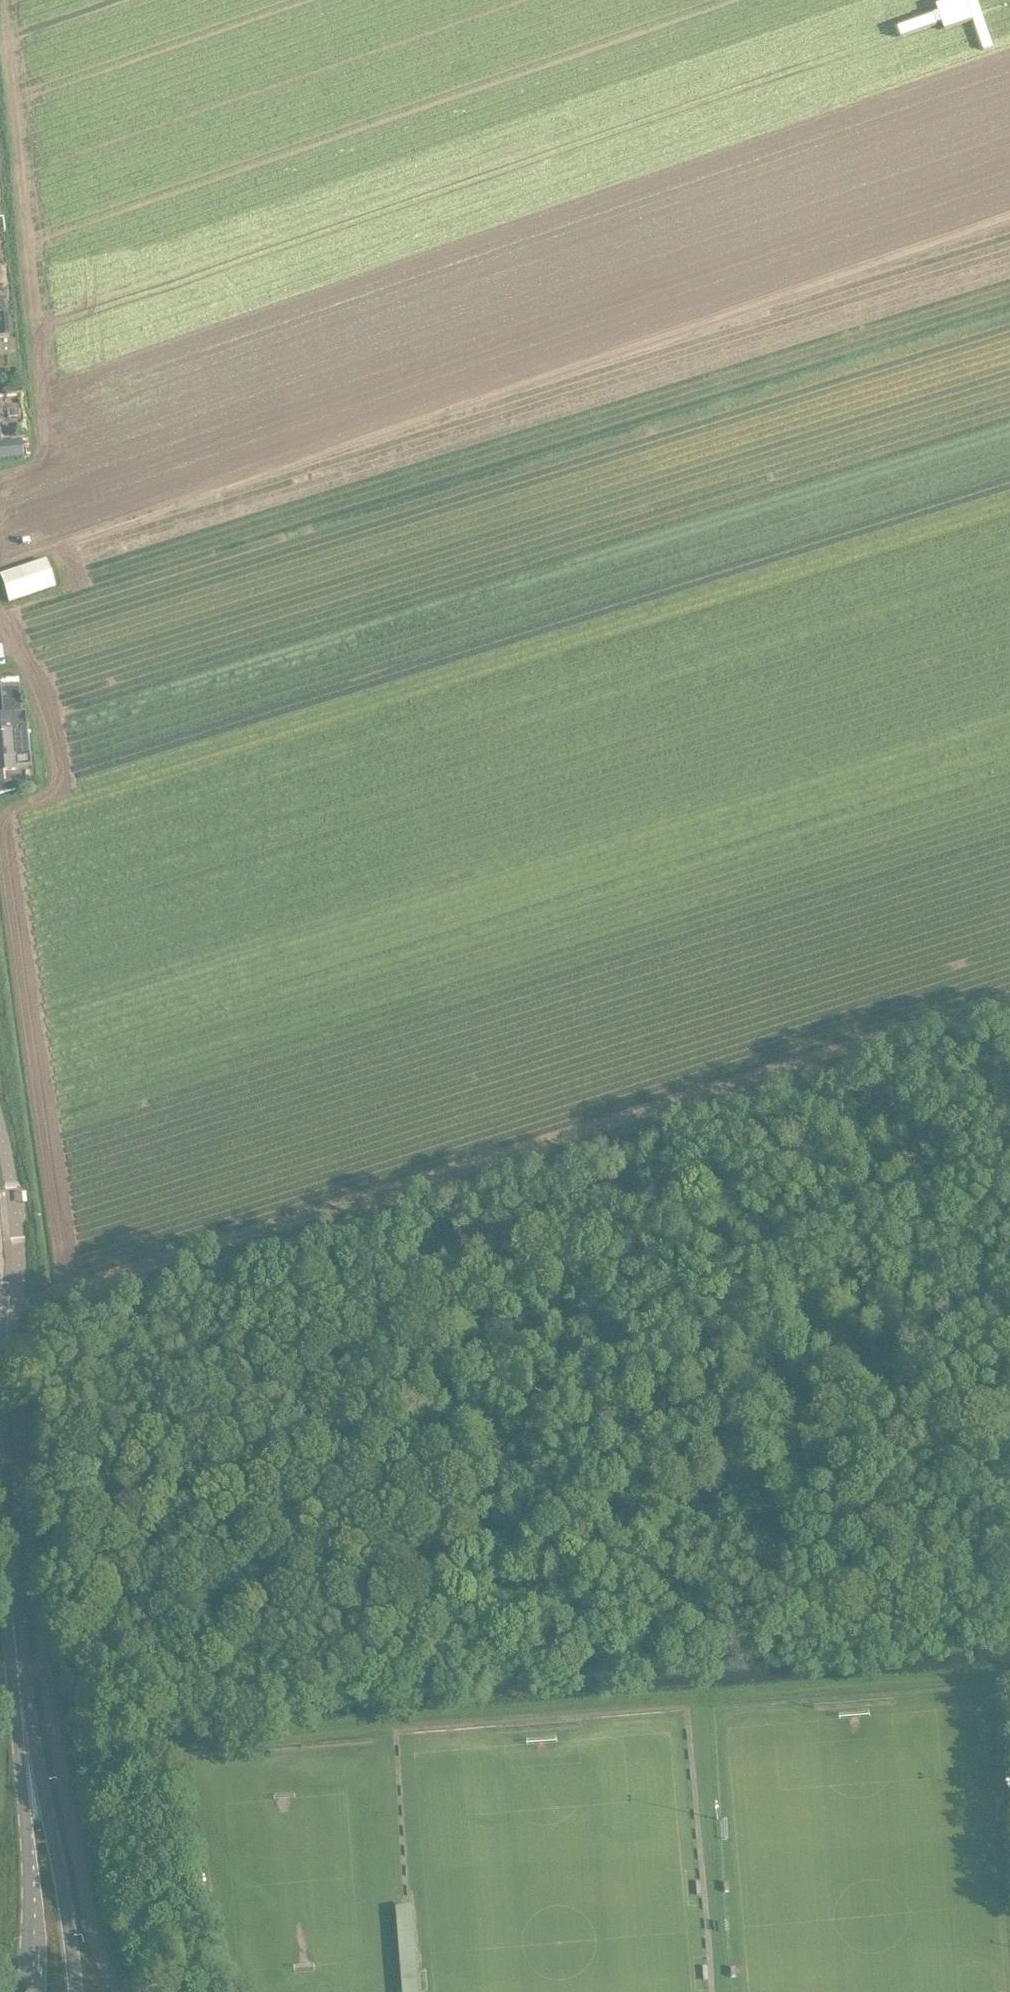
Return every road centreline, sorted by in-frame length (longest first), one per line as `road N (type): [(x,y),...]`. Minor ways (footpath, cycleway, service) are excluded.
road 1 (track): [(1009,207),(0,564)]
road 2 (secondary): [(73,1991),(61,1882),(25,1750)]
road 3 (secondary): [(25,1750),(26,1991)]
road 4 (secondary): [(25,1750),(0,1519)]

